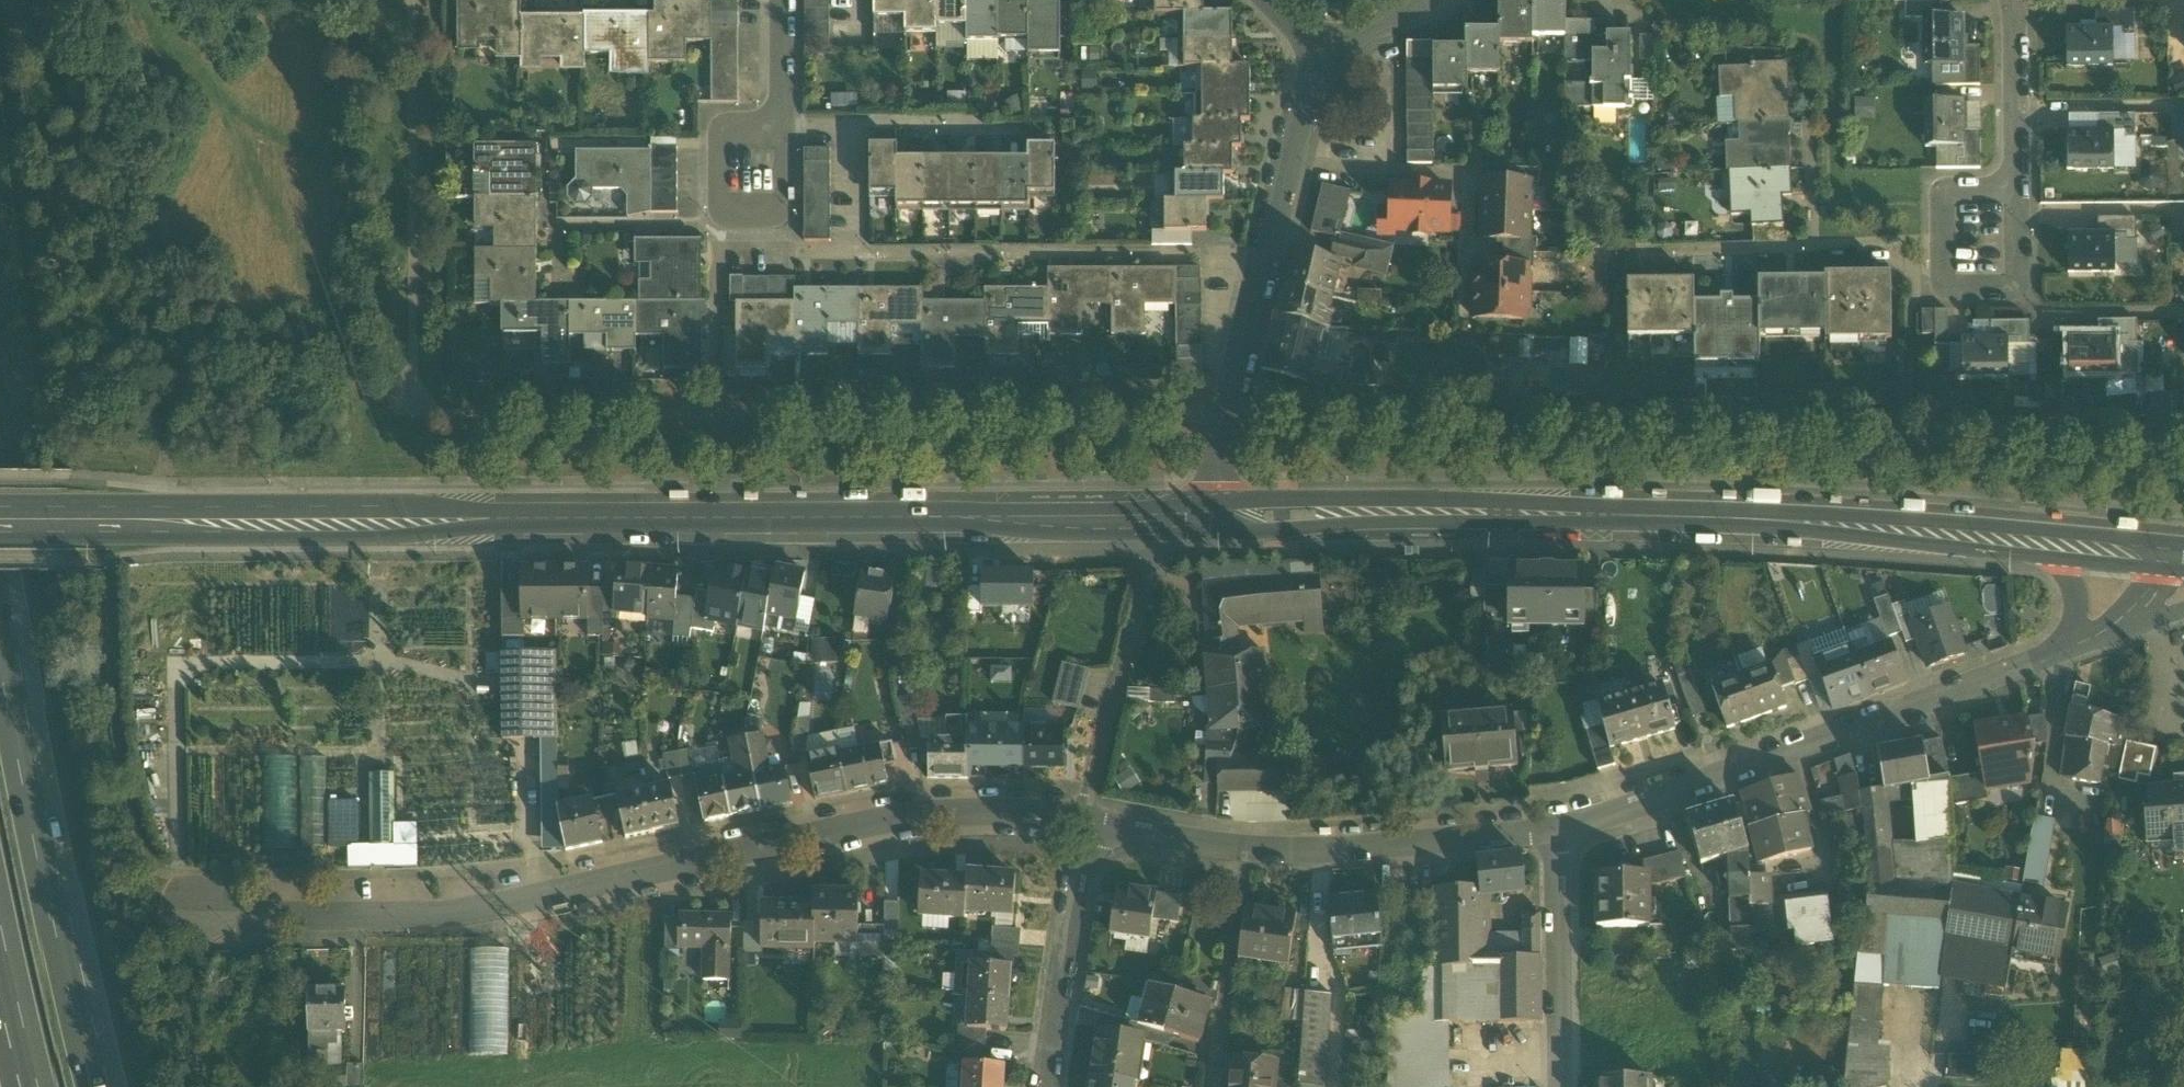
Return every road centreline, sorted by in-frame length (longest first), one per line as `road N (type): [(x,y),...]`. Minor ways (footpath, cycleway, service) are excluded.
road 1 (secondary): [(0,522),(1209,515)]
road 2 (residential): [(2070,646),(1555,831),(1267,848),(1092,822)]
road 3 (residential): [(1092,822),(1003,811),(920,816),(435,917),(192,913)]
road 4 (secondary): [(1209,515),(1712,516),(2019,547)]
road 5 (residential): [(1319,57),(1209,515)]
road 6 (motorway): [(96,1086),(0,647)]
road 7 (residential): [(2016,189),(2018,285),(1943,286),(1940,204),(1954,191)]
road 8 (residential): [(1092,822),(1044,1086)]
road 9 (track): [(1555,831),(1556,1086)]
road 10 (residential): [(783,133),(783,210),(736,217),(720,210),(722,140),(742,133)]
road 11 (residential): [(2011,0),(2018,36),(2016,189)]
road 12 (motorway): [(0,918),(44,1086)]
road 13 (secondary): [(2019,547),(2163,558)]
road 14 (residential): [(780,0),(783,133)]
road 15 (residential): [(2019,547),(2067,573),(2075,598),(2070,646)]

